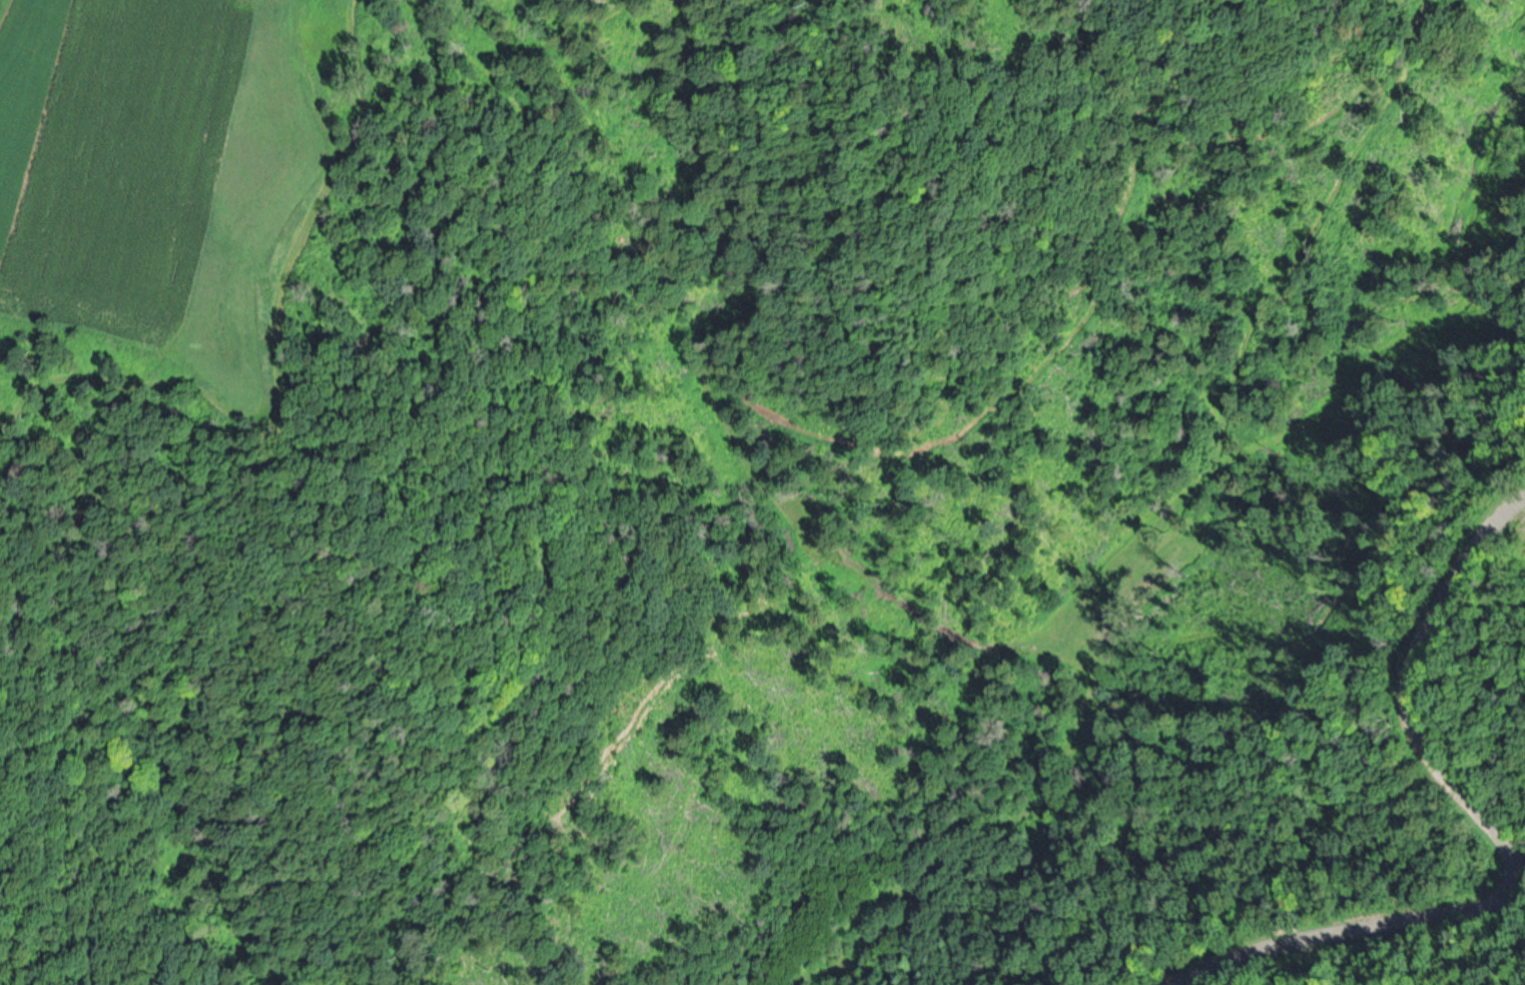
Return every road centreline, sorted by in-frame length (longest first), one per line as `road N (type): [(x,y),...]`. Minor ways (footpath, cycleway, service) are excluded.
road 1 (residential): [(1168,984),(1266,942),(1436,915),(1479,904),(1504,886),(1512,866),(1504,841),(1441,772),(1407,706),(1406,686),(1418,638),(1450,581),(1481,534),(1524,493)]

